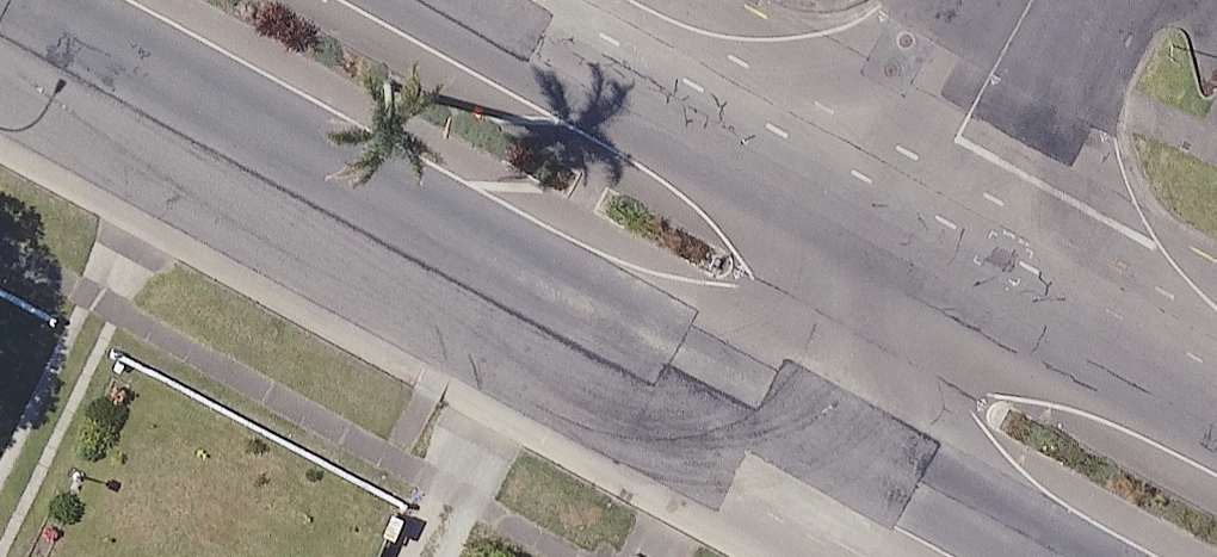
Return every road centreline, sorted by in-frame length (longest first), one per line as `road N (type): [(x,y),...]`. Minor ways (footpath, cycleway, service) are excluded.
road 1 (secondary): [(810,420),(37,0)]
road 2 (secondary): [(439,0),(902,250)]
road 3 (secondary): [(902,250),(1216,421)]
road 4 (secondary): [(1059,556),(810,420)]
road 5 (residential): [(902,250),(1035,0)]
road 6 (residential): [(810,420),(902,250)]

